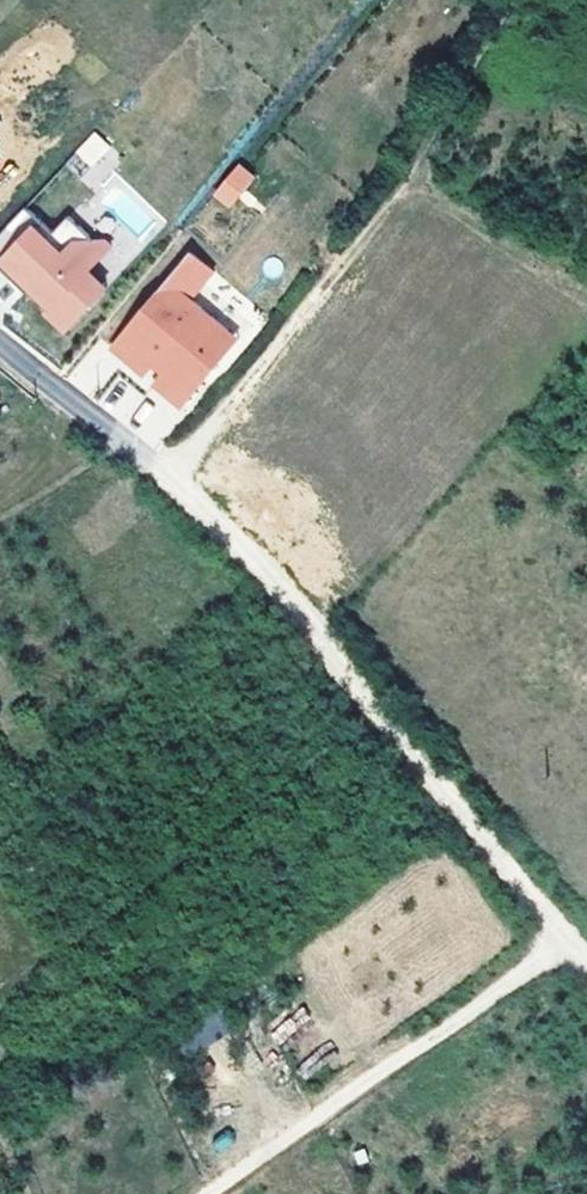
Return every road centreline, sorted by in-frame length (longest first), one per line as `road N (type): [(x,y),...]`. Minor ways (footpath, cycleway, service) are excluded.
road 1 (track): [(167,479),(405,188),(586,304)]
road 2 (residential): [(0,335),(269,578),(357,685)]
road 3 (track): [(565,940),(207,1193)]
road 4 (track): [(357,685),(586,963)]

